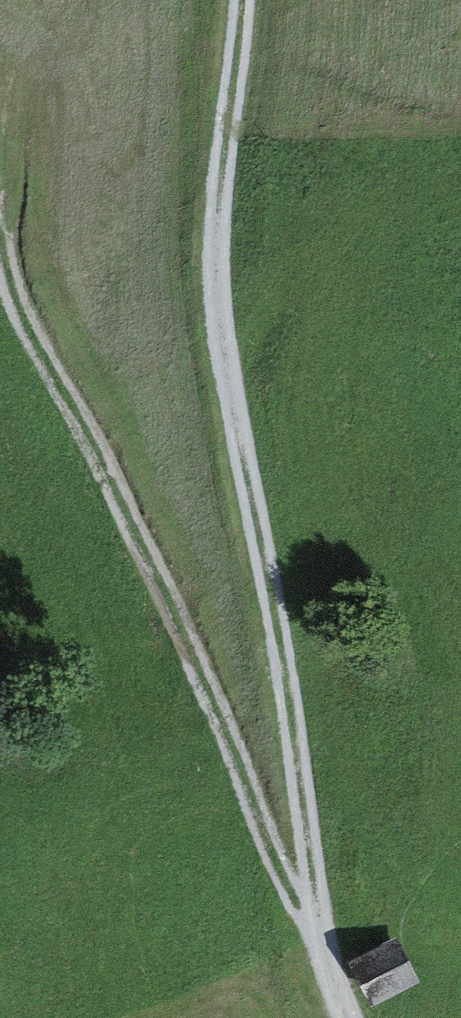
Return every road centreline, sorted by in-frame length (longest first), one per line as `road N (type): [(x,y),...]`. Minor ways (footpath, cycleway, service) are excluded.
road 1 (track): [(239,0),(222,220),(229,300),(315,925),(349,1017)]
road 2 (track): [(0,217),(315,925)]

